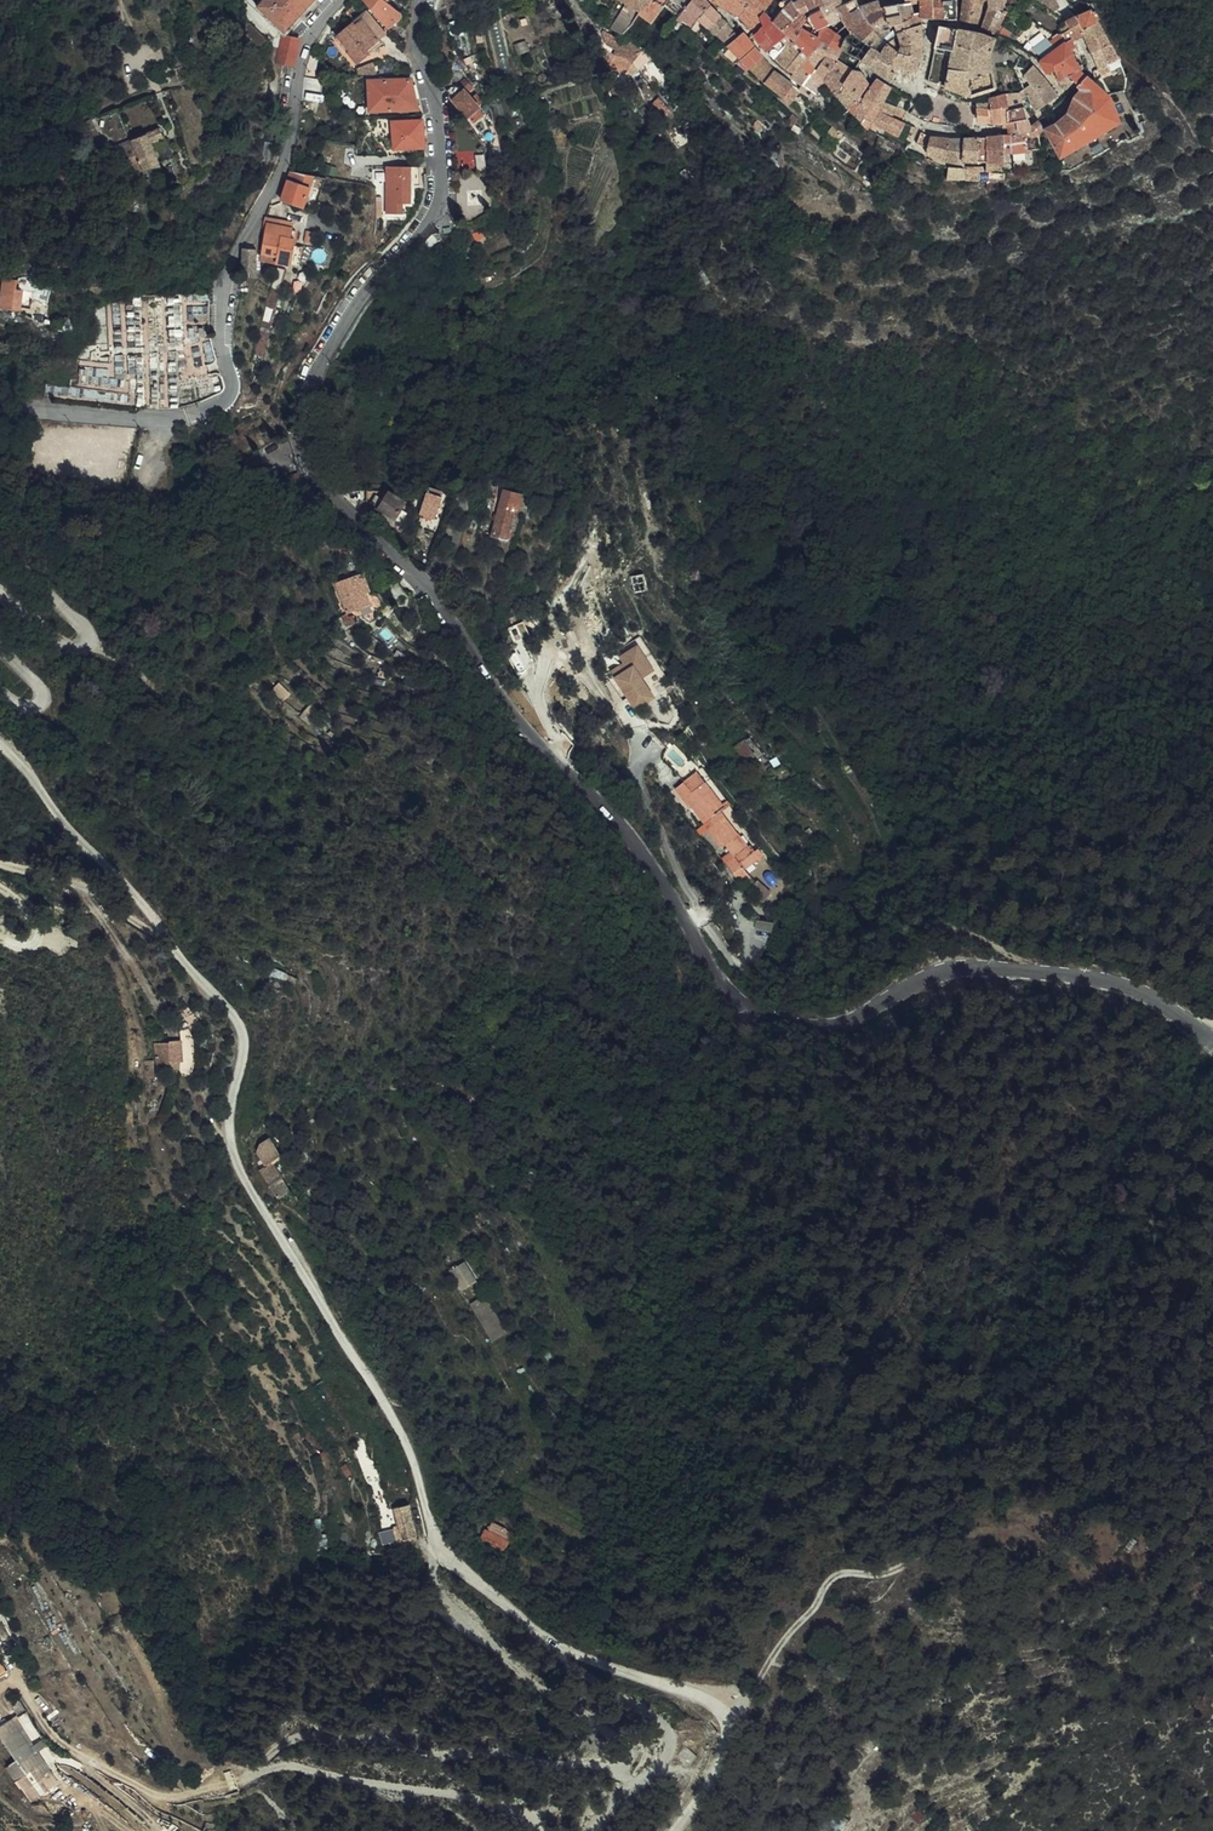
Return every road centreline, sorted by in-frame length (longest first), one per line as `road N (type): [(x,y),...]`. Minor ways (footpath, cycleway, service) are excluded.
road 1 (tertiary): [(423,0),(420,38),(436,105),(436,207),(368,285),(320,359),(302,416),(308,466),(443,608),(521,728),(620,828),(657,874),(725,990),(757,1014),(822,1028),(865,1017),(958,971),(1016,972),(1101,982),(1152,1000),(1212,1038)]
road 2 (unclassified): [(0,747),(238,1025),(243,1050),(229,1133),(236,1165),(404,1440),(453,1566),(564,1651),(728,1717),(732,1739),(672,1830)]
road 3 (residential): [(340,0),(314,29),(290,138),(228,279),(230,396),(193,416),(159,421),(46,411),(0,416)]
road 4 (track): [(529,1817),(476,1798),(279,1764),(192,1794),(160,1795),(108,1773),(38,1719)]
road 5 (track): [(728,1717),(829,1581),(877,1576),(909,1563)]
road 6 (unclassified): [(0,540),(88,631),(85,645),(69,646),(0,592)]
road 7 (track): [(564,1651),(583,1677),(662,1721),(672,1735),(662,1767)]

